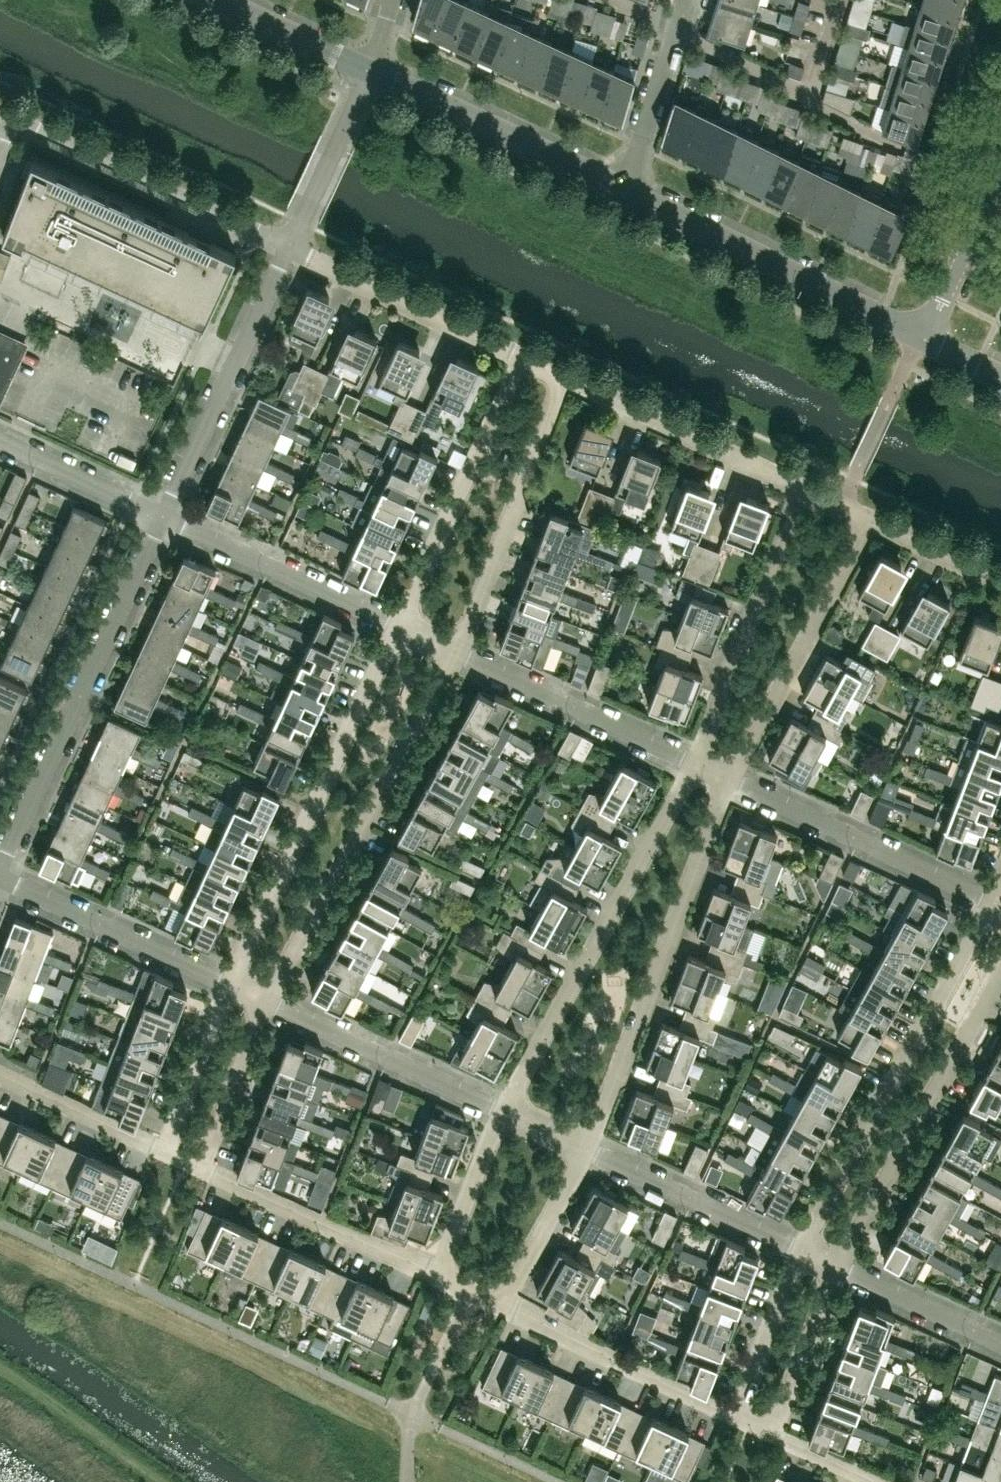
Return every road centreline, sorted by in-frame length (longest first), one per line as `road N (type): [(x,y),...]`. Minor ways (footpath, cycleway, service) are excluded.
road 1 (residential): [(267,1002),(456,652)]
road 2 (residential): [(396,624),(230,985)]
road 3 (residential): [(586,1148),(730,778)]
road 4 (residential): [(994,901),(802,1248)]
road 5 (residential): [(695,762),(505,1109)]
road 6 (residential): [(0,867),(163,516)]
road 7 (residential): [(837,1264),(1000,967)]
road 8 (residential): [(918,335),(624,189)]
road 9 (residential): [(288,246),(12,117)]
road 10 (residential): [(163,516),(288,246)]
road 11 (residential): [(456,652),(563,375)]
road 12 (residential): [(517,353),(396,624)]
road 13 (residential): [(801,486),(695,762)]
road 14 (residential): [(730,778),(872,519)]
road 15 (residential): [(994,901),(730,778)]
road 16 (residential): [(624,189),(368,70)]
road 17 (residential): [(695,762),(456,652)]
road 18 (residential): [(801,486),(563,375)]
road 19 (residential): [(505,1109),(267,1002)]
road 20 (residential): [(438,1273),(202,1169)]
road 21 (residential): [(396,624),(163,516)]
road 22 (residential): [(734,1415),(503,1305)]
road 23 (residential): [(517,353),(288,246)]
road 24 (residential): [(230,985),(0,881)]
road 25 (residential): [(802,1248),(586,1148)]
road 26 (residential): [(624,189),(685,0)]
road 27 (residential): [(288,246),(368,70)]
road 28 (residential): [(1000,1344),(837,1264)]
road 29 (residential): [(774,1433),(837,1264)]
road 30 (residential): [(802,1248),(734,1415)]
road 31 (residential): [(163,1151),(0,1074)]
road 32 (residential): [(163,516),(0,439)]
road 33 (residential): [(918,335),(1000,175)]
road 34 (residential): [(202,1169),(267,1002)]
road 35 (residential): [(230,985),(163,1151)]
road 36 (residential): [(503,1305),(586,1148)]
road 37 (residential): [(505,1109),(438,1273)]
road 38 (residential): [(368,70),(218,0)]
road 39 (residential): [(1000,580),(872,519)]

